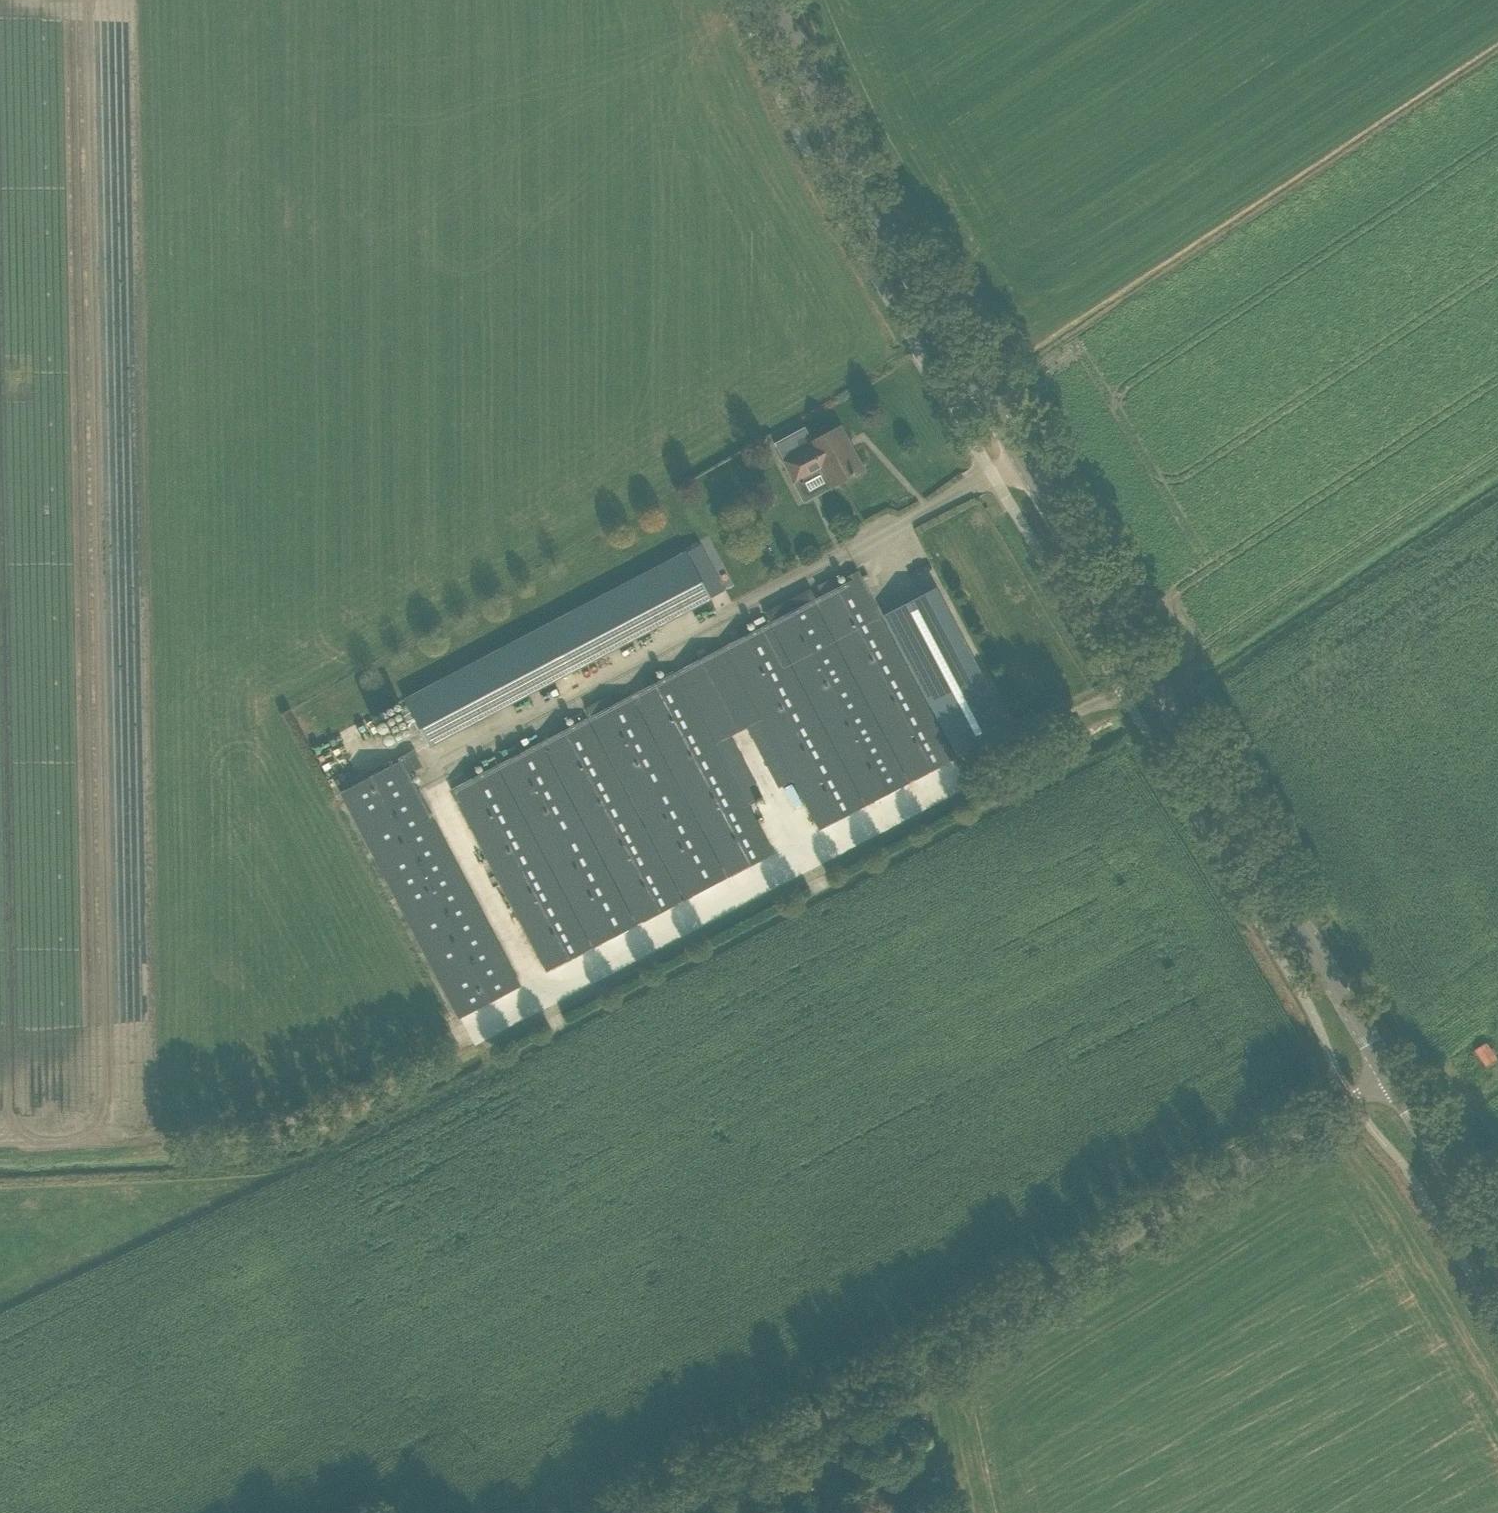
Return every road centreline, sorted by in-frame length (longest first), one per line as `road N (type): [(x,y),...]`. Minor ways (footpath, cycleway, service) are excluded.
road 1 (unclassified): [(1391,1075),(866,196),(777,0)]
road 2 (unclassified): [(676,1512),(1391,1075)]
road 3 (unclassified): [(1497,1256),(1391,1075)]

